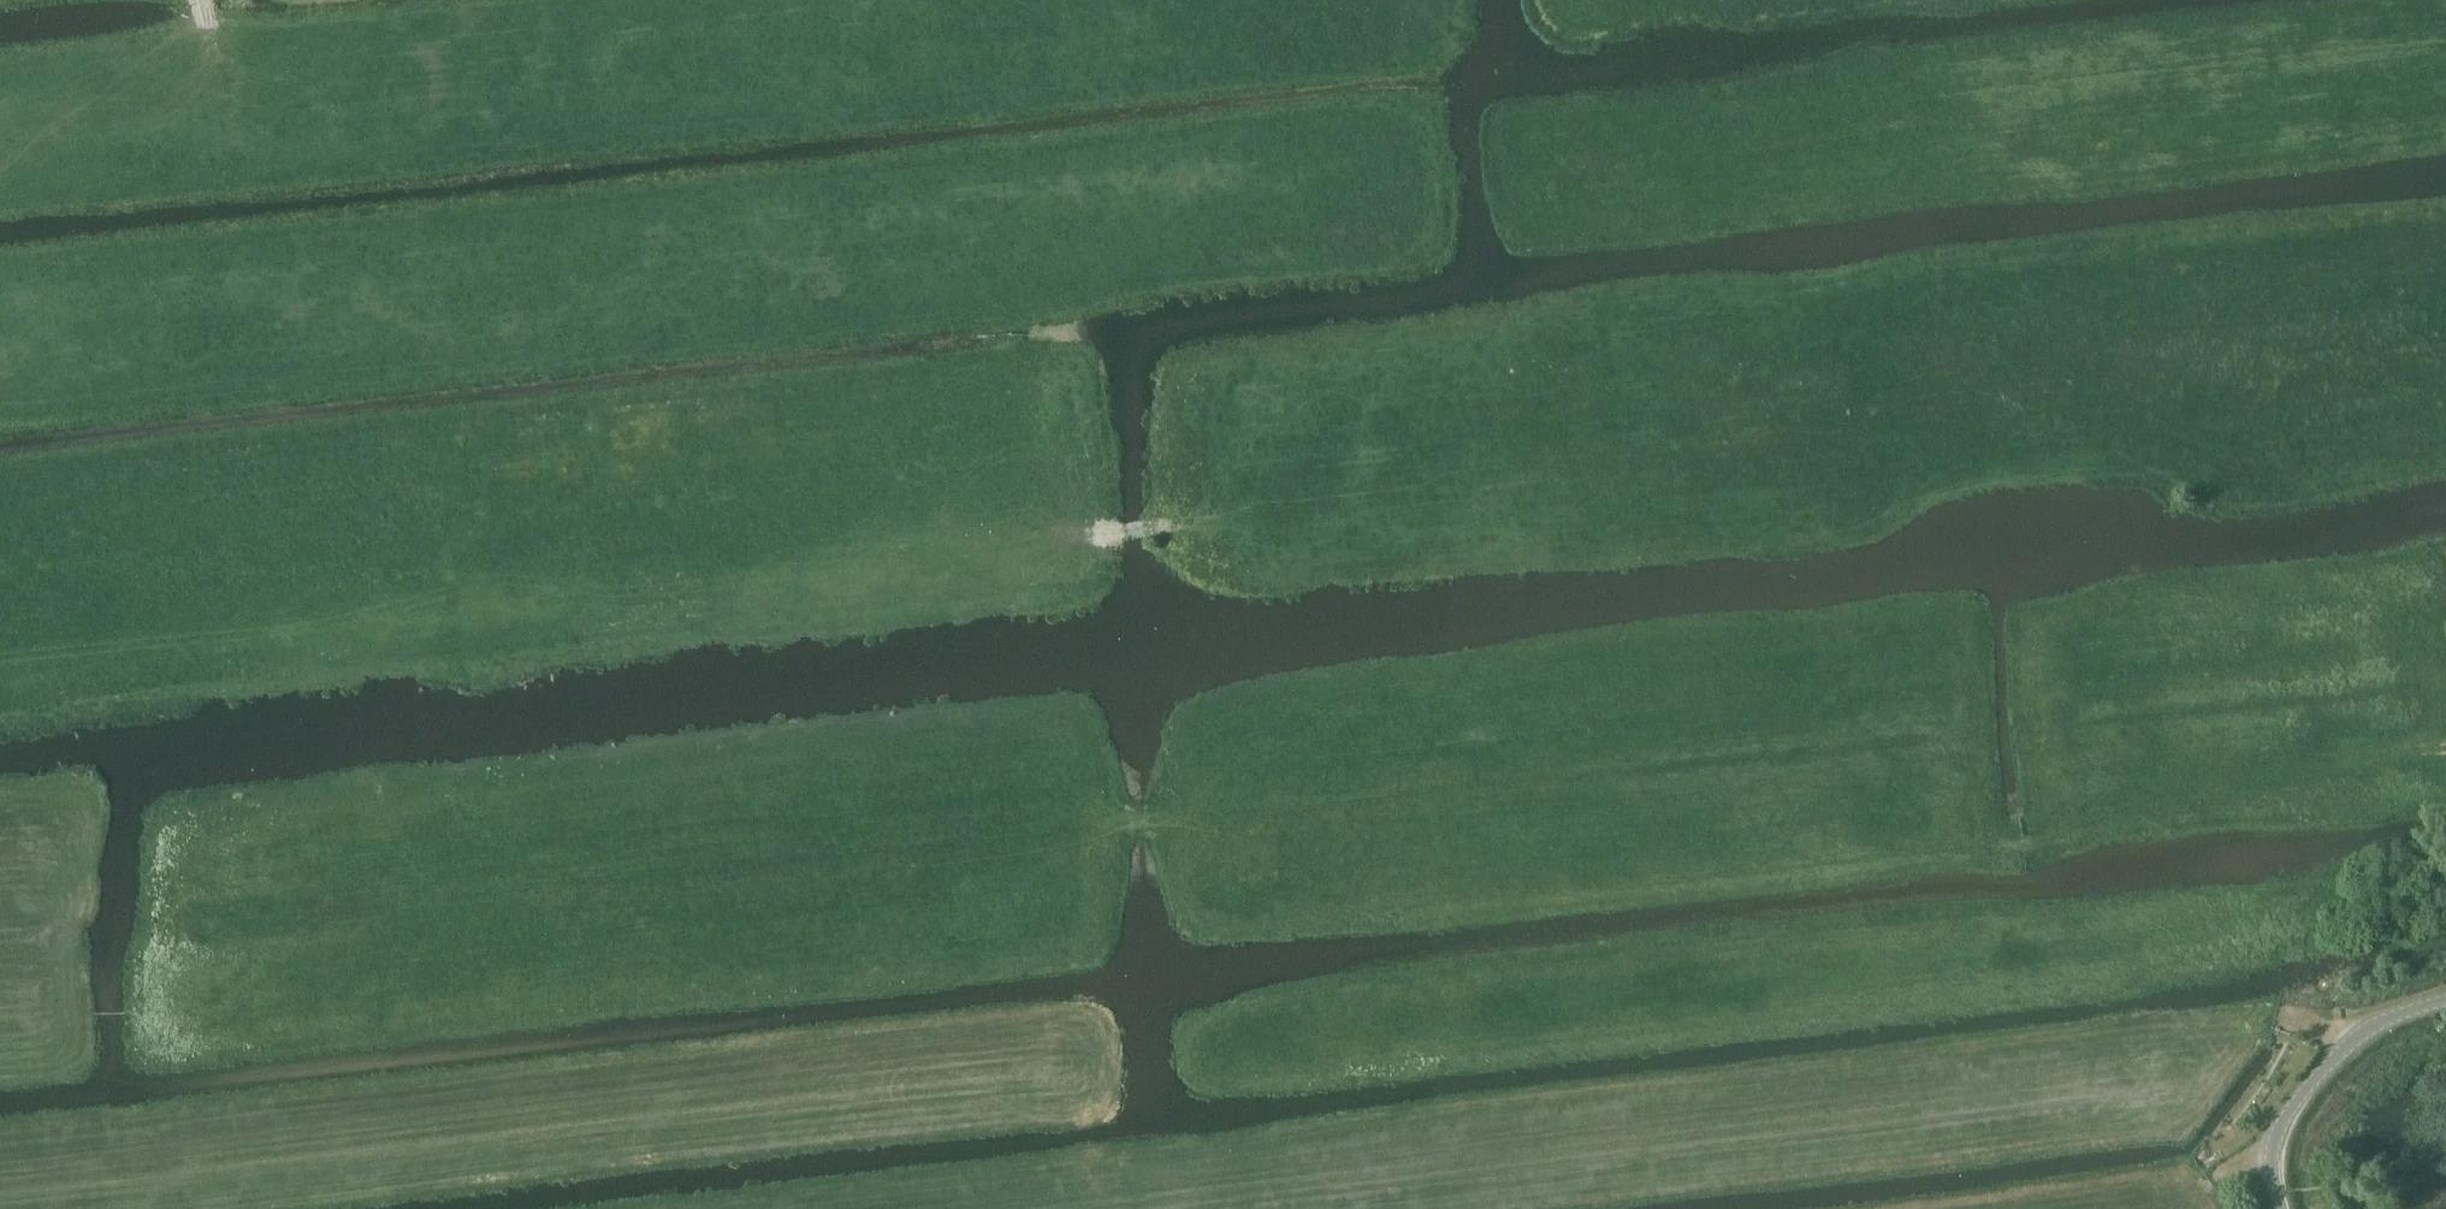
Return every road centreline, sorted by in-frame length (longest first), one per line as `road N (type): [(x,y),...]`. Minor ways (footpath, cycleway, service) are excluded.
road 1 (unclassified): [(2282,1208),(2273,1151),(2303,1095),(2368,1031),(2445,1001)]
road 2 (track): [(203,0),(189,63),(0,166)]

